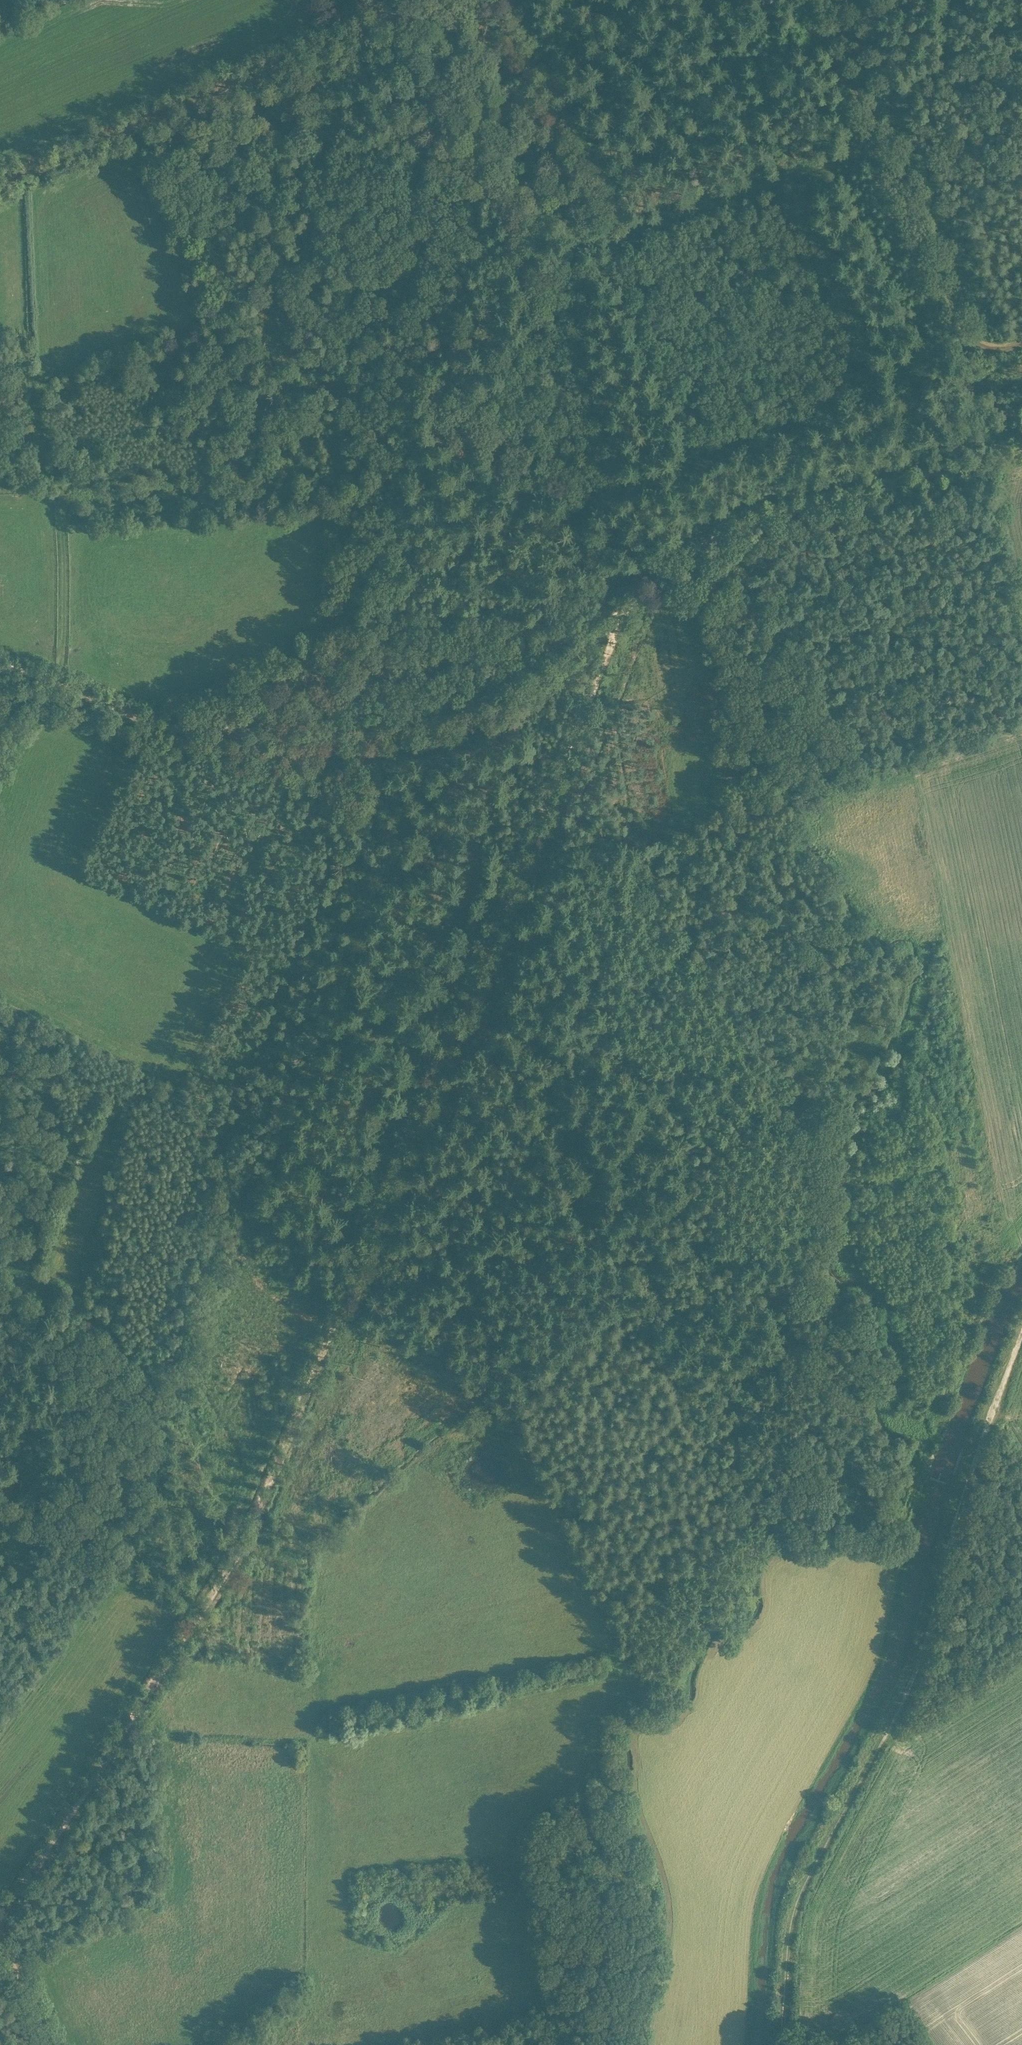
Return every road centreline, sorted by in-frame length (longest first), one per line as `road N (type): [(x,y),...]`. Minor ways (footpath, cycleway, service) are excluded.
road 1 (track): [(624,609),(243,1545),(0,1919)]
road 2 (track): [(624,609),(510,702),(426,733),(197,735),(0,664)]
road 3 (track): [(1021,324),(965,354),(813,0)]
road 4 (track): [(624,609),(713,537),(770,514),(1021,452)]
road 5 (unclassified): [(50,2044),(0,1931)]

